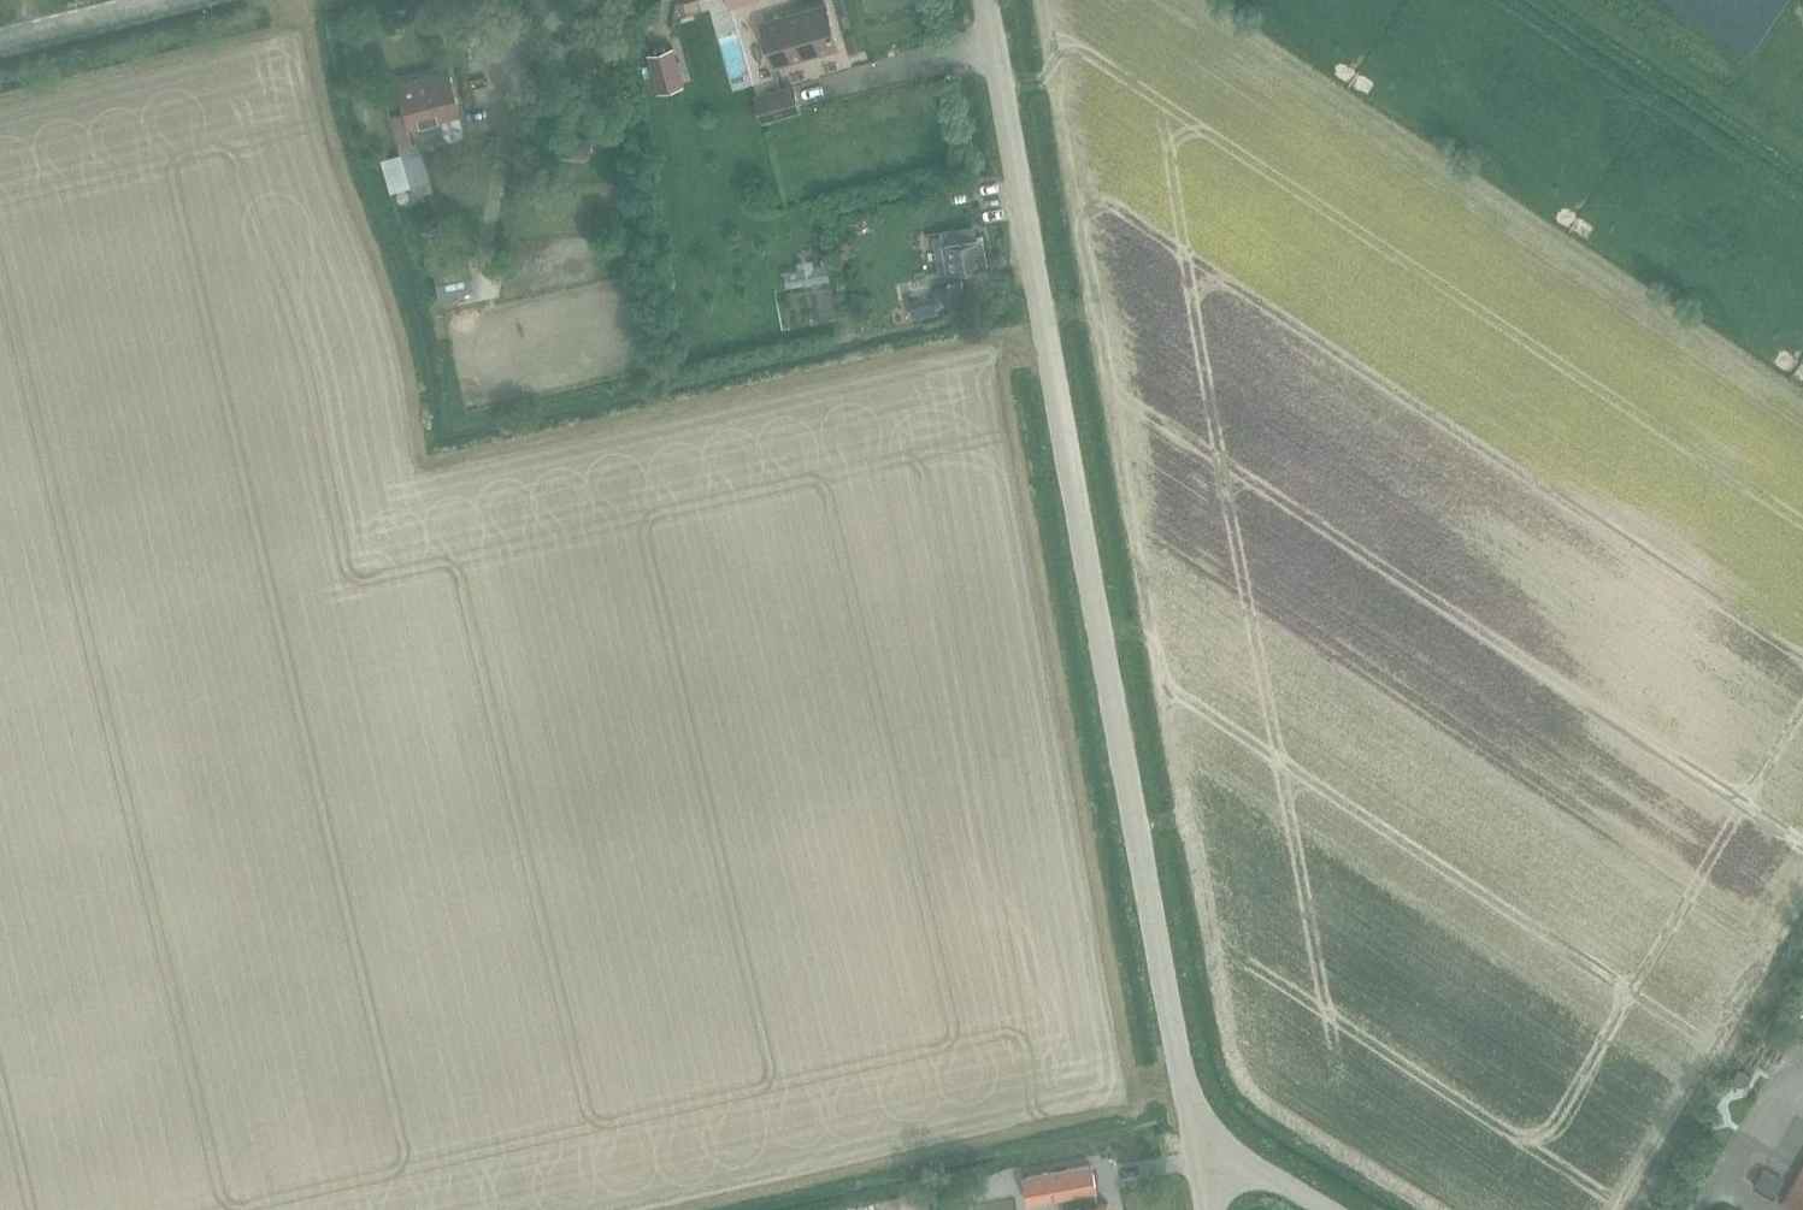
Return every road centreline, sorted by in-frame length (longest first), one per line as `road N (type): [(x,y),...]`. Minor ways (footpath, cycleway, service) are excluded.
road 1 (tertiary): [(1200,1161),(988,0)]
road 2 (secondary): [(0,50),(201,0)]
road 3 (unclassified): [(1326,1209),(1237,1157),(1200,1161)]

